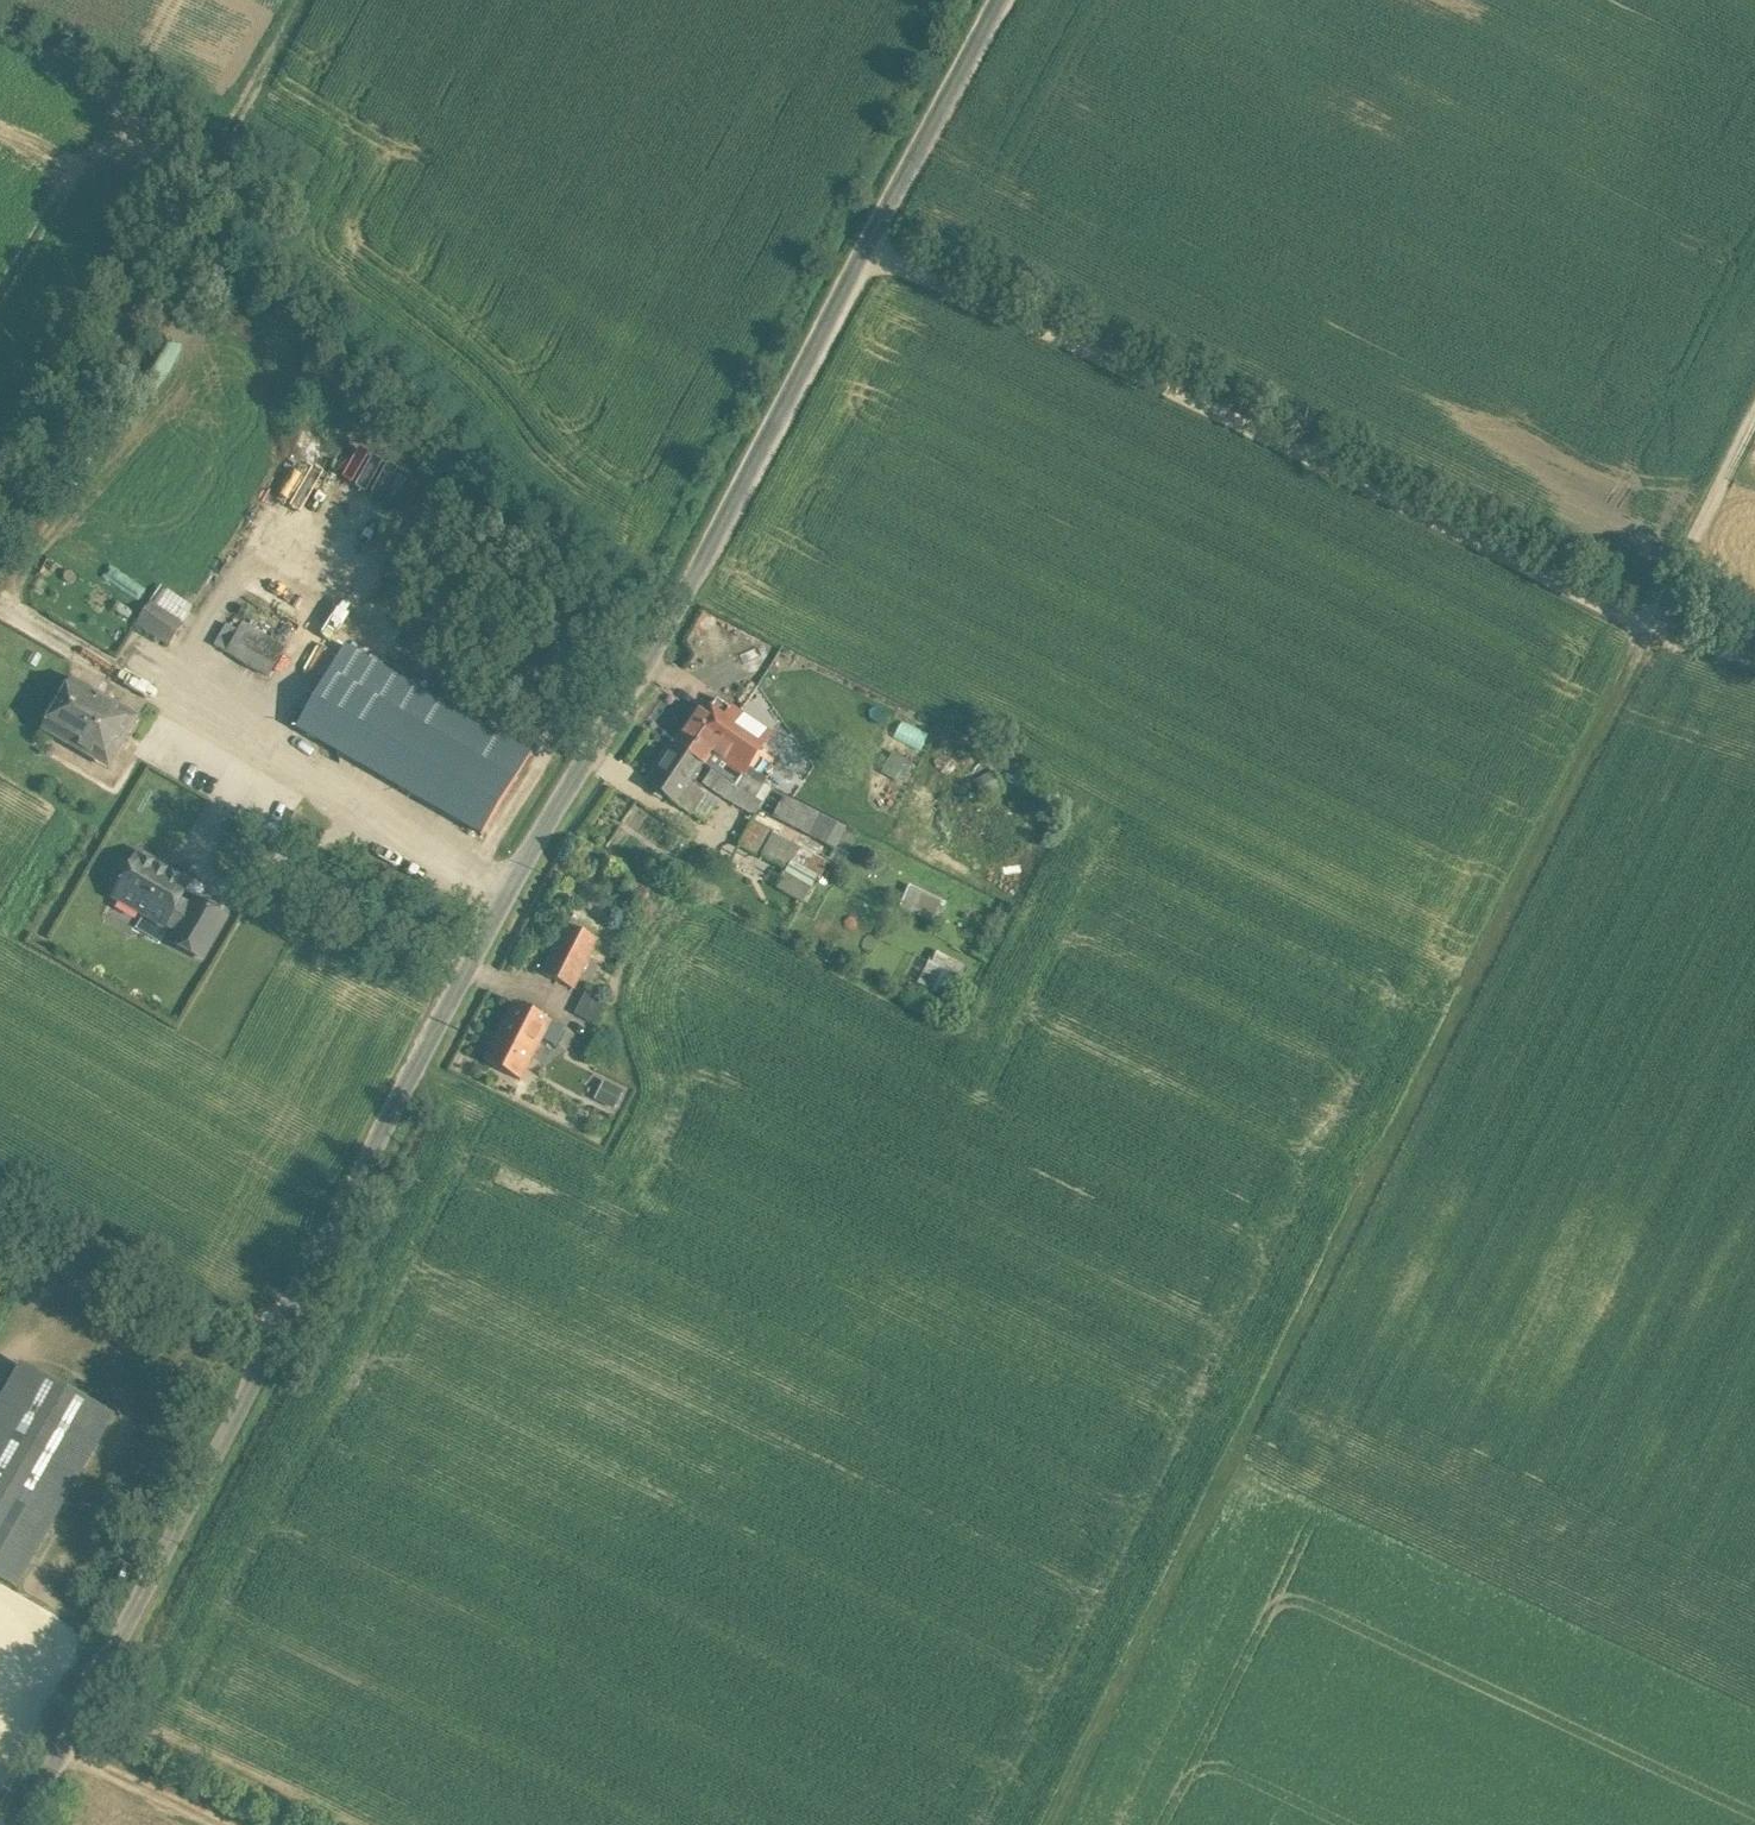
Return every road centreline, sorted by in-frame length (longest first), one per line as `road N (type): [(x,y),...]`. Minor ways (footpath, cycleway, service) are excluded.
road 1 (unclassified): [(1010,0),(881,245),(508,892),(22,1824)]
road 2 (track): [(1754,423),(1052,1824)]
road 3 (track): [(881,245),(1658,621),(1754,654)]
road 4 (track): [(272,1346),(0,1194)]
road 5 (track): [(302,0),(211,168)]
road 6 (track): [(225,1824),(61,1745)]

